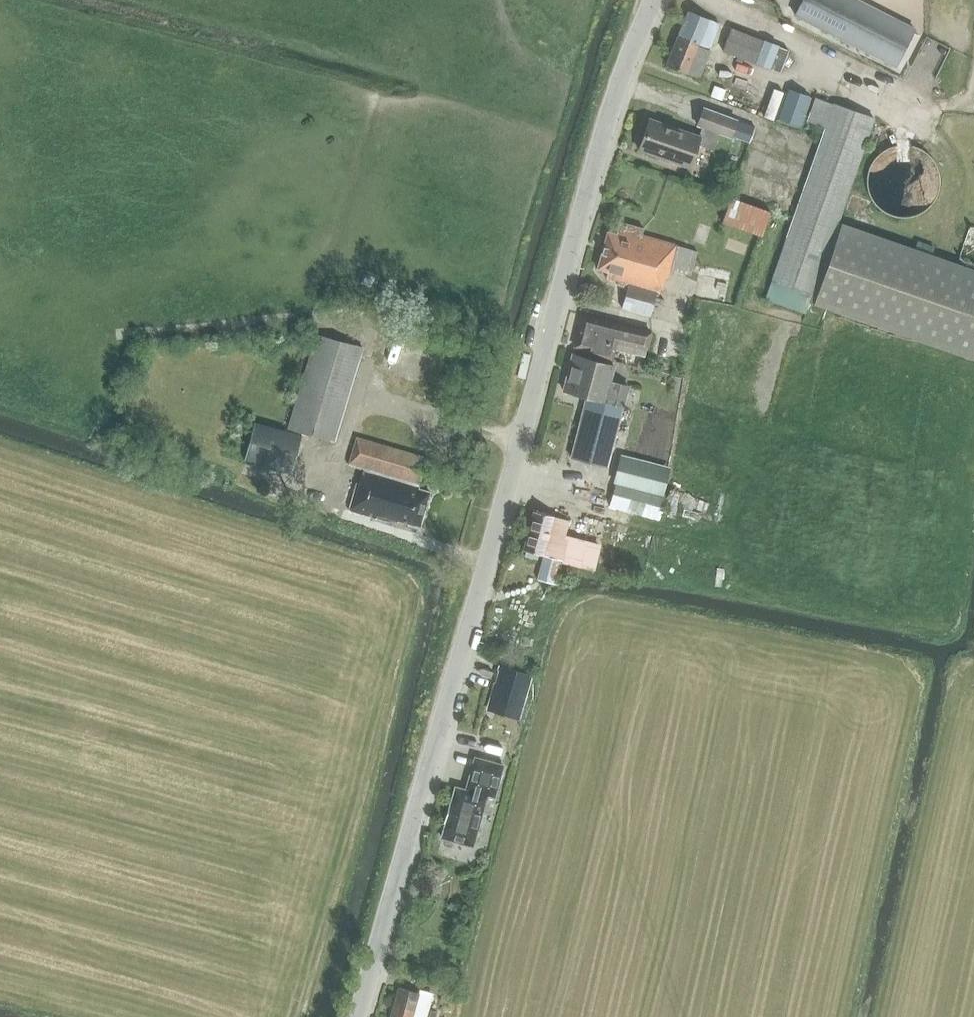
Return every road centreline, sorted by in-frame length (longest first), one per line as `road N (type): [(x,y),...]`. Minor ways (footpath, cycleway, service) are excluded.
road 1 (tertiary): [(357,1016),(614,100),(654,0)]

